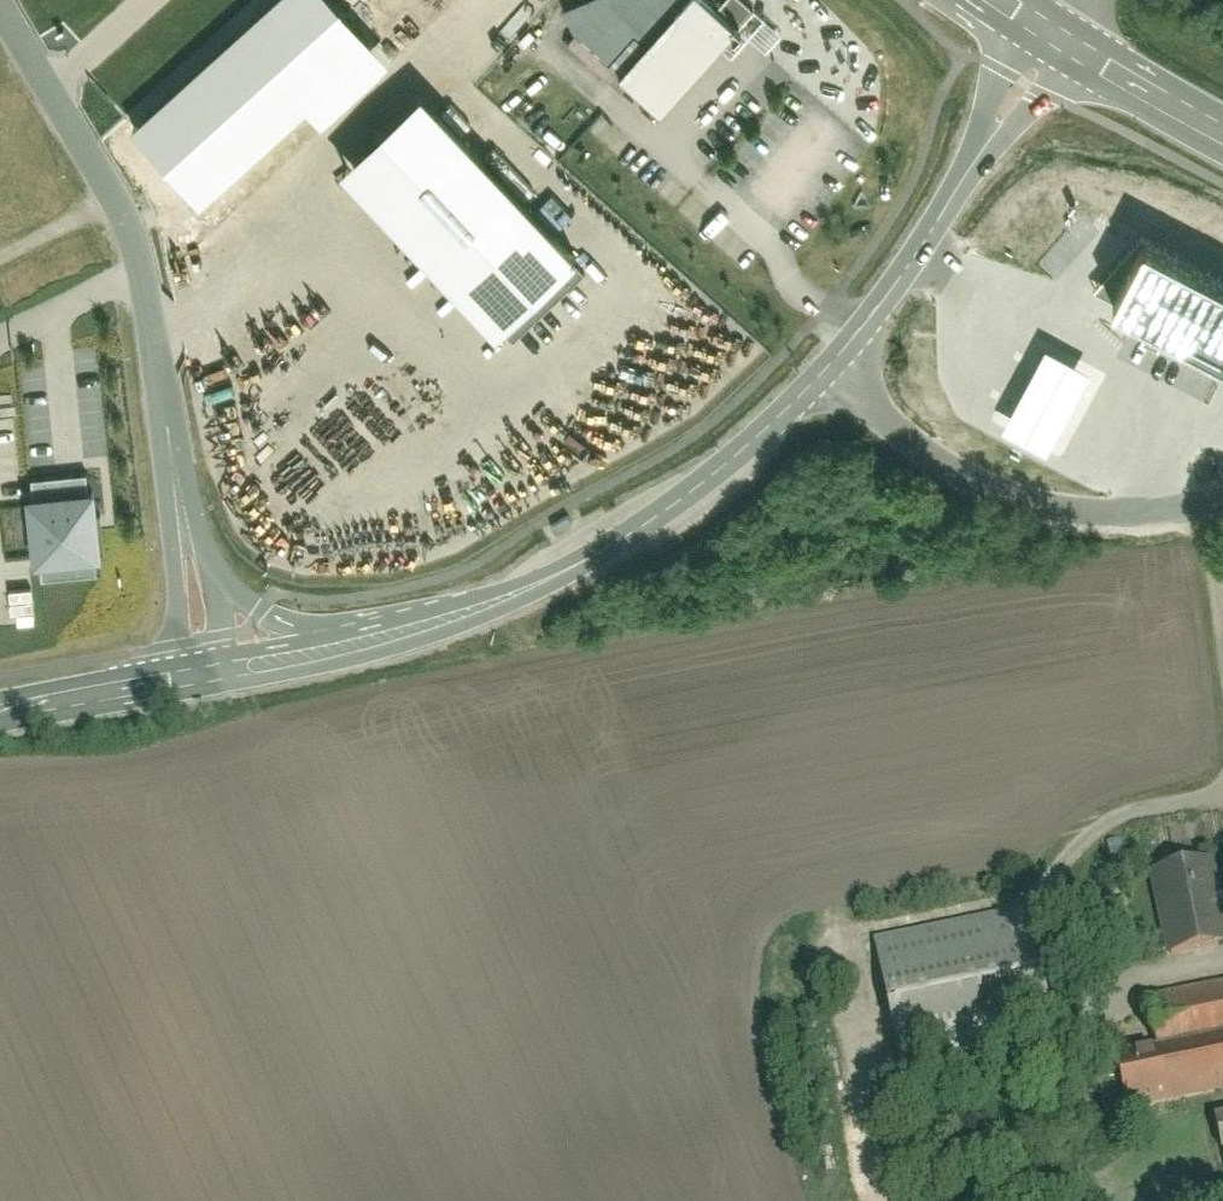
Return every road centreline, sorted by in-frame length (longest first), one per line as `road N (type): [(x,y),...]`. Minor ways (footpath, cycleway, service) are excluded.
road 1 (tertiary): [(660,519),(832,366),(918,251),(1050,35)]
road 2 (tertiary): [(224,686),(360,657),(462,624),(660,519)]
road 3 (residential): [(160,397),(117,210),(0,22)]
road 4 (tertiary): [(660,519),(515,586),(355,631)]
road 5 (residential): [(160,397),(182,666)]
road 6 (primary): [(1222,134),(1050,35)]
road 7 (tertiary): [(0,722),(186,693)]
road 8 (tertiary): [(182,666),(0,701)]
road 9 (residential): [(355,631),(262,615),(231,590),(204,549)]
road 10 (residential): [(204,549),(160,397)]
road 11 (tertiary): [(355,631),(221,660)]

